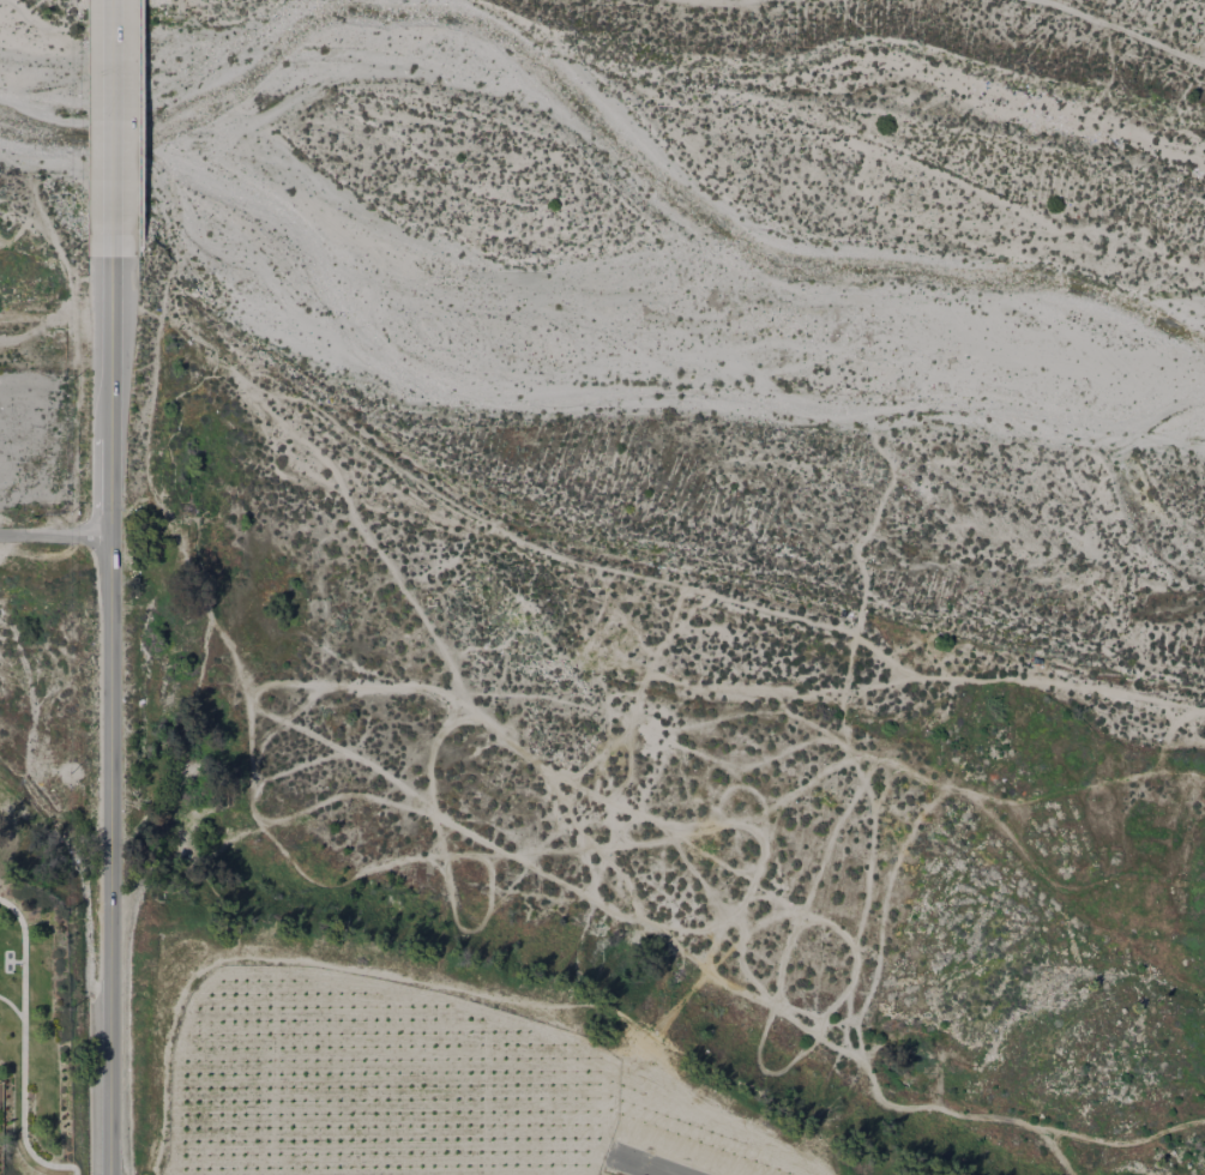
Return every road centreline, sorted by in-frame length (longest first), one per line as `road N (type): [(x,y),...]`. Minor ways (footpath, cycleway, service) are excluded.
road 1 (secondary): [(109,535),(118,1174)]
road 2 (secondary): [(115,0),(116,260)]
road 3 (secondary): [(116,260),(109,440)]

